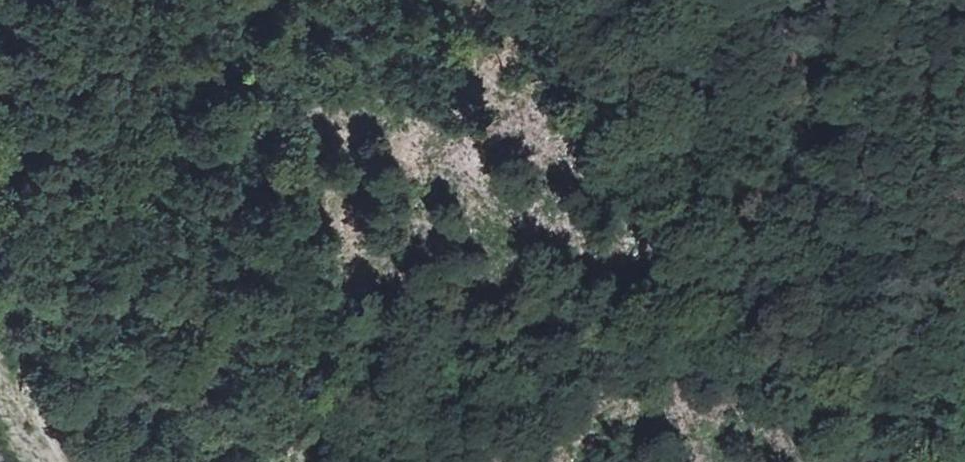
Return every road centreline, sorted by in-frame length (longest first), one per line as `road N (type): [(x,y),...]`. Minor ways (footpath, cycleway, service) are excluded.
road 1 (track): [(56,461),(0,298)]

